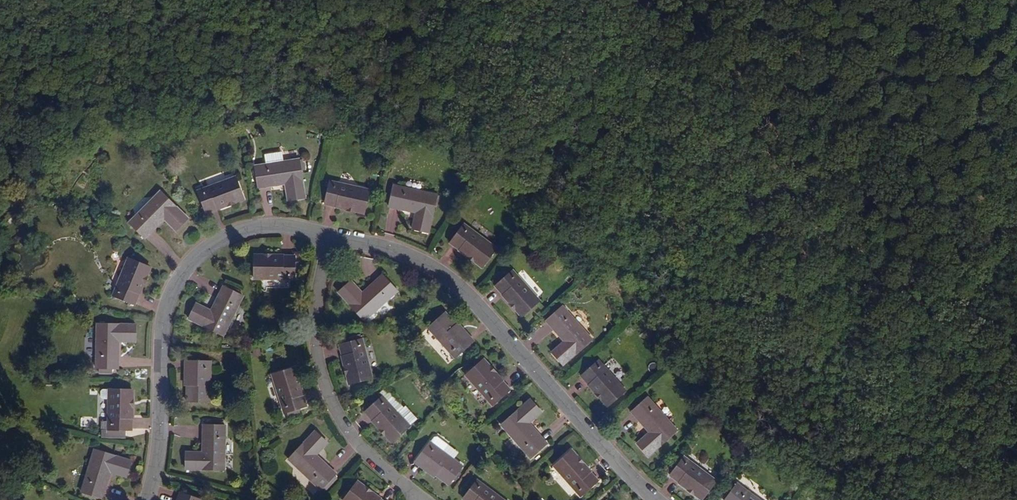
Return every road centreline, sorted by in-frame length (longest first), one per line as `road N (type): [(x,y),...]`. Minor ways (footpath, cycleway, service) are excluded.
road 1 (residential): [(655,499),(457,286),(396,251),(330,237)]
road 2 (residential): [(330,237),(270,225),(220,238),(185,265),(164,314),(159,449),(145,499)]
road 3 (residential): [(421,498),(353,440),(332,406),(318,355),(315,306),(330,237)]

